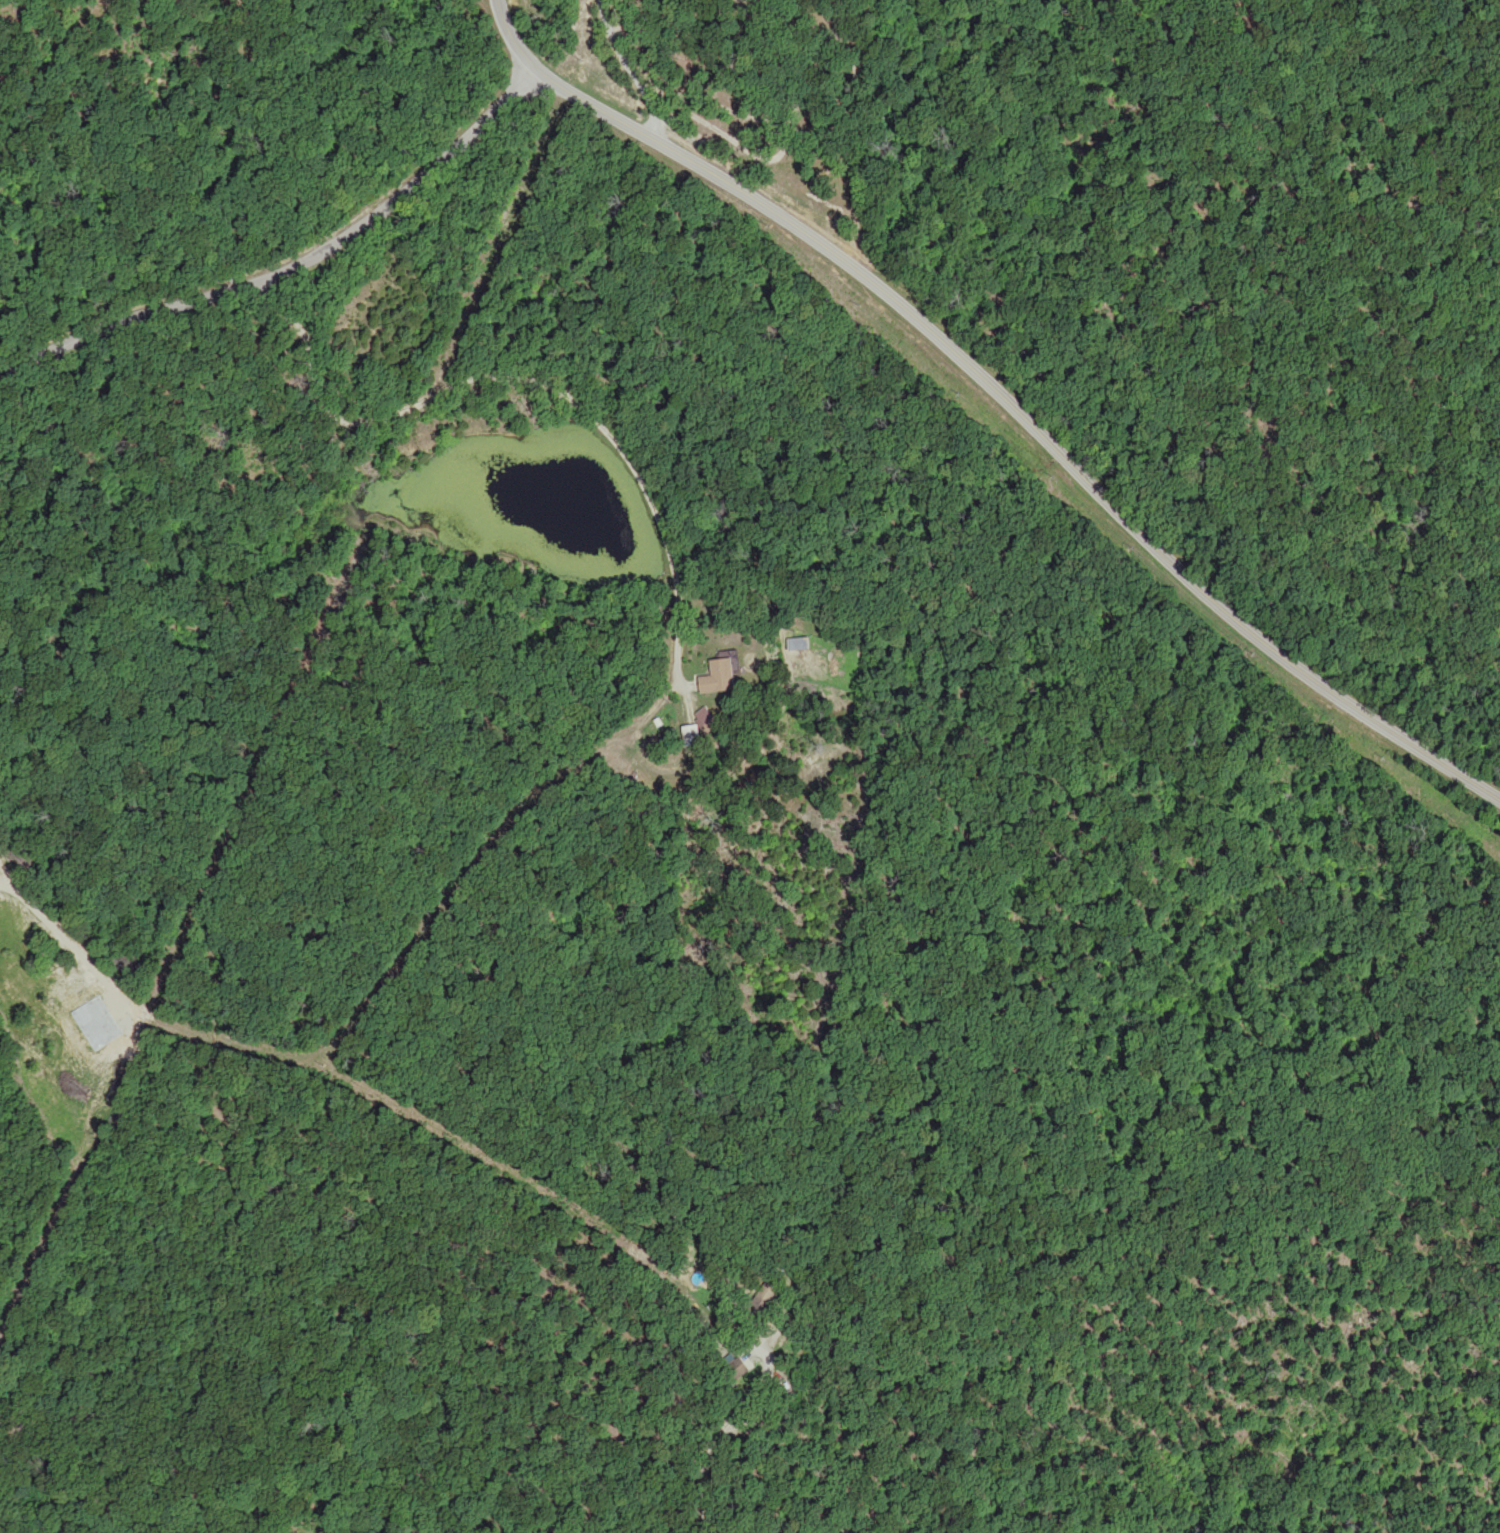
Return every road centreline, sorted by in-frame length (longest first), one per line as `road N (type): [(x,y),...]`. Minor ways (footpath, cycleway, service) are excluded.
road 1 (tertiary): [(1499,798),(1253,639),(1169,568),(1031,419),(882,288),(718,175),(535,72),(507,33),(497,0)]
road 2 (residential): [(0,360),(66,327),(292,267),(535,72)]

